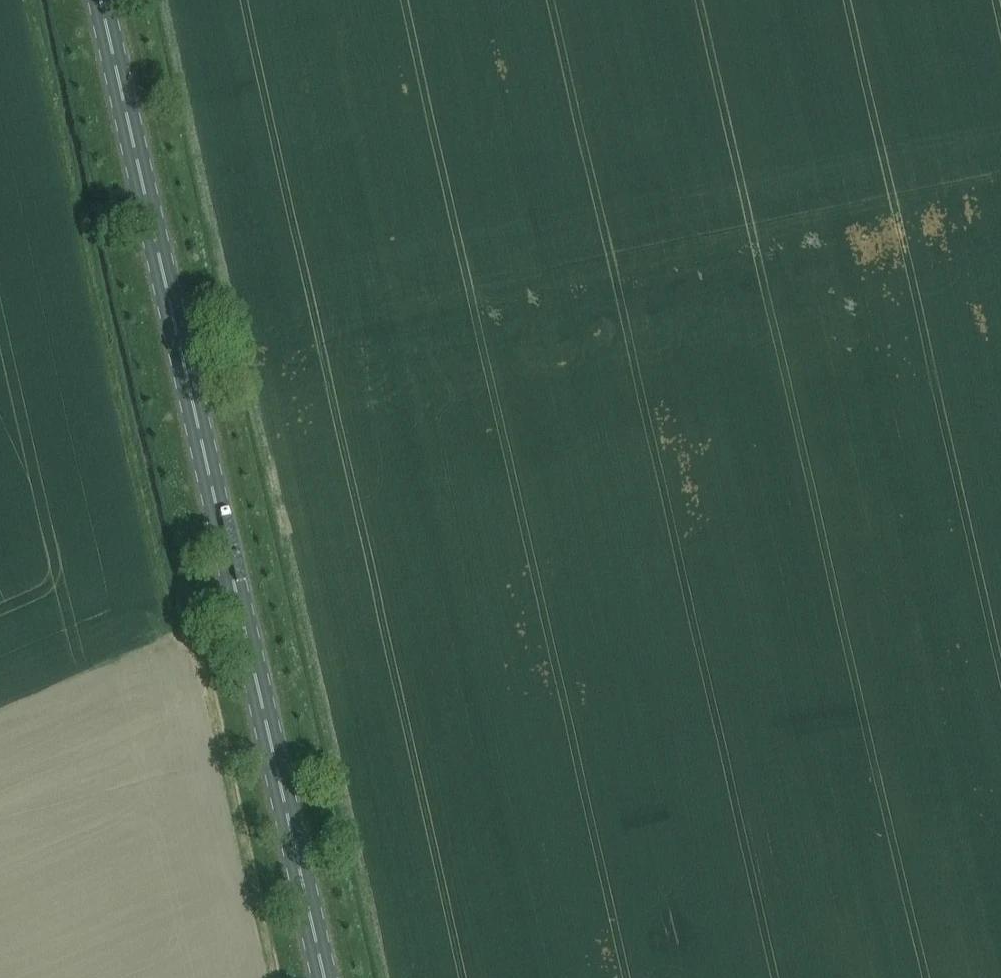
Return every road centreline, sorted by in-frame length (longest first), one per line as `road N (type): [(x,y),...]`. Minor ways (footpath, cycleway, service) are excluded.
road 1 (primary): [(323,977),(99,0)]

